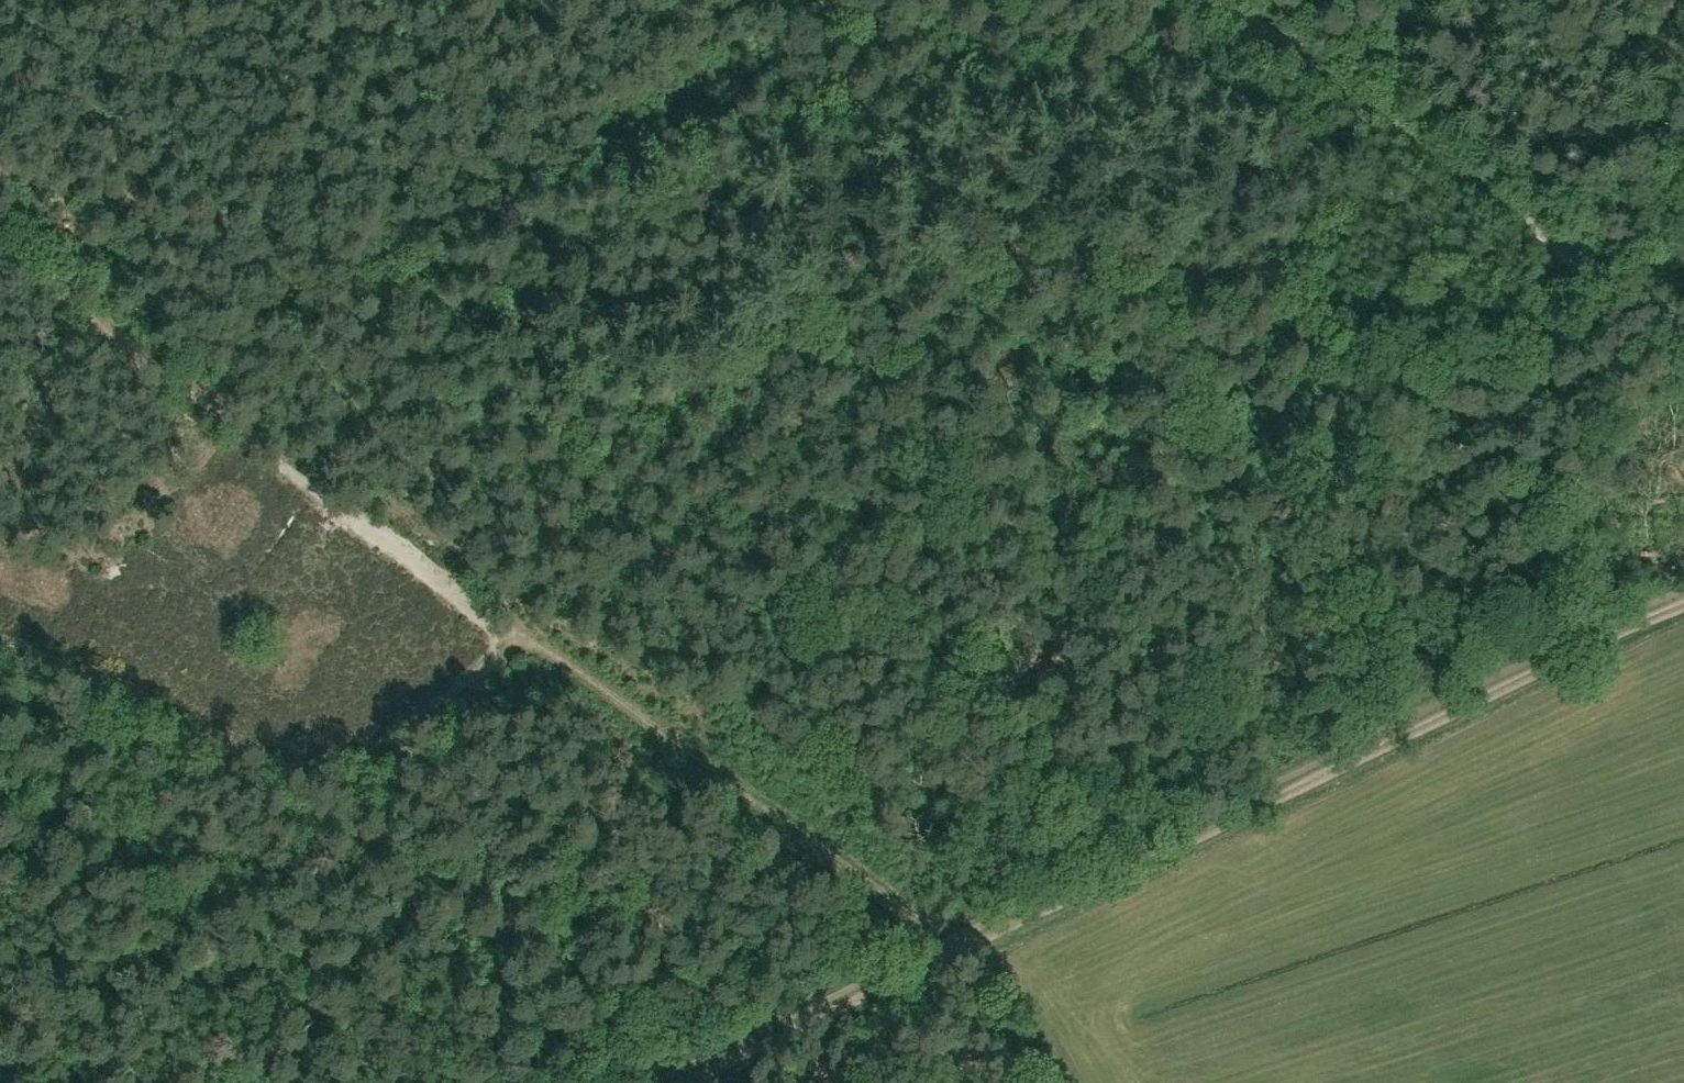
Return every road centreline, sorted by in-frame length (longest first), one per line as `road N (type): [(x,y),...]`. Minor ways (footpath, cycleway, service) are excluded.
road 1 (track): [(690,1082),(1683,605)]
road 2 (unclassified): [(1683,331),(1265,37),(1194,0)]

